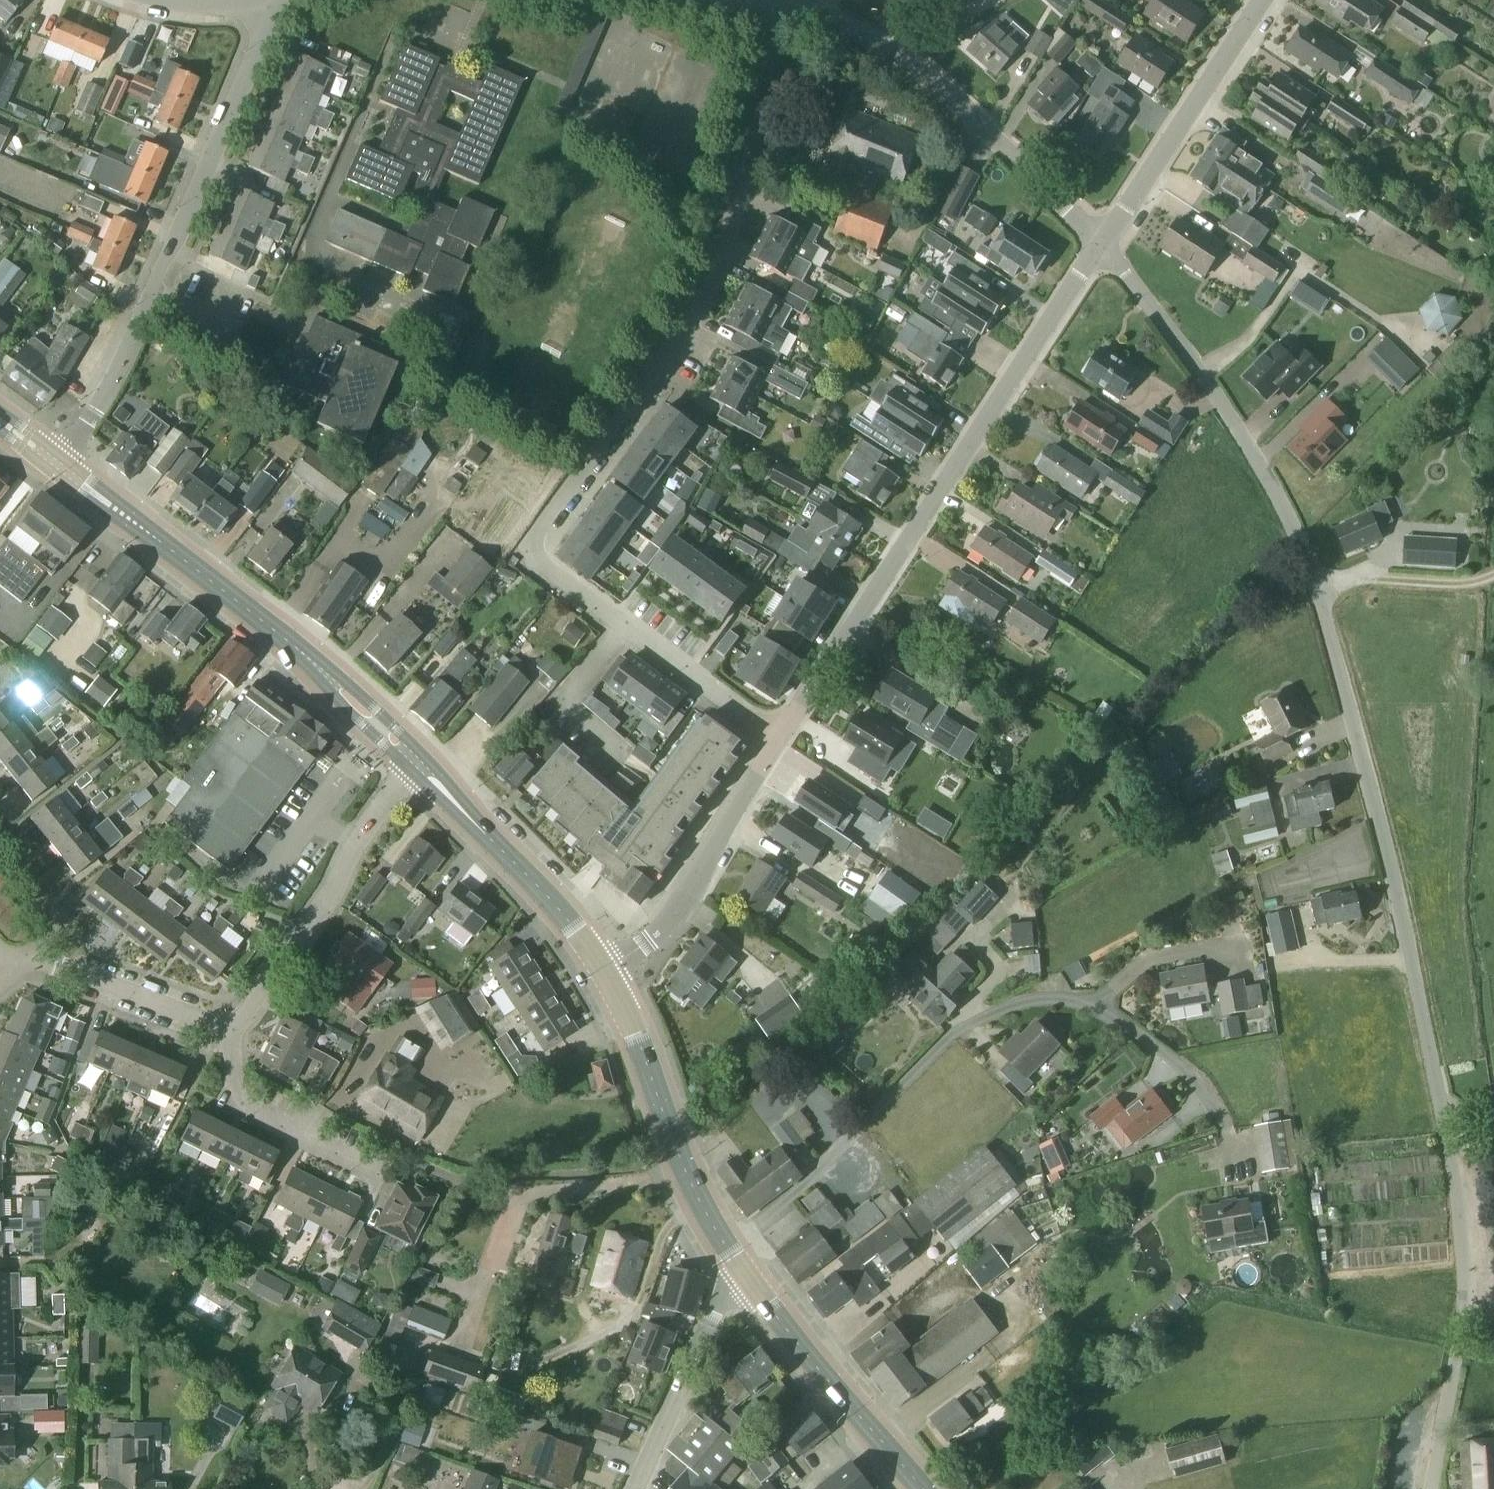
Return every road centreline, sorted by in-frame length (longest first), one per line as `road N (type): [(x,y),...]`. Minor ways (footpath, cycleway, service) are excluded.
road 1 (residential): [(1431,1488),(1464,1309),(1454,1180),(1393,876),(1324,617),(1300,549),(1248,449),(1099,246)]
road 2 (residential): [(777,743),(534,559),(530,544),(714,282),(785,4)]
road 3 (residential): [(725,1248),(822,1173),(951,1036),(1019,1004),(1061,1000),(1114,1021),(1184,1072),(1224,1134)]
road 4 (residential): [(777,743),(1099,246)]
road 5 (primary): [(413,765),(257,618),(0,422)]
road 6 (residential): [(68,451),(124,360),(273,6)]
road 7 (residential): [(1099,246),(913,67),(871,39),(785,4)]
road 8 (residential): [(229,1031),(413,765)]
road 9 (primary): [(725,1248),(680,1162),(603,972)]
road 10 (residential): [(1099,246),(1261,0)]
road 11 (residential): [(603,972),(672,919),(777,743)]
road 12 (primary): [(603,972),(551,902),(413,765)]
road 13 (primary): [(921,1488),(744,1276)]
road 14 (residential): [(635,1488),(723,1294),(744,1276)]
road 15 (residential): [(229,1031),(33,958),(6,958)]
road 16 (residential): [(363,1165),(231,1099),(229,1031)]
road 17 (track): [(1493,573),(1477,582),(1356,579),(1315,588)]

